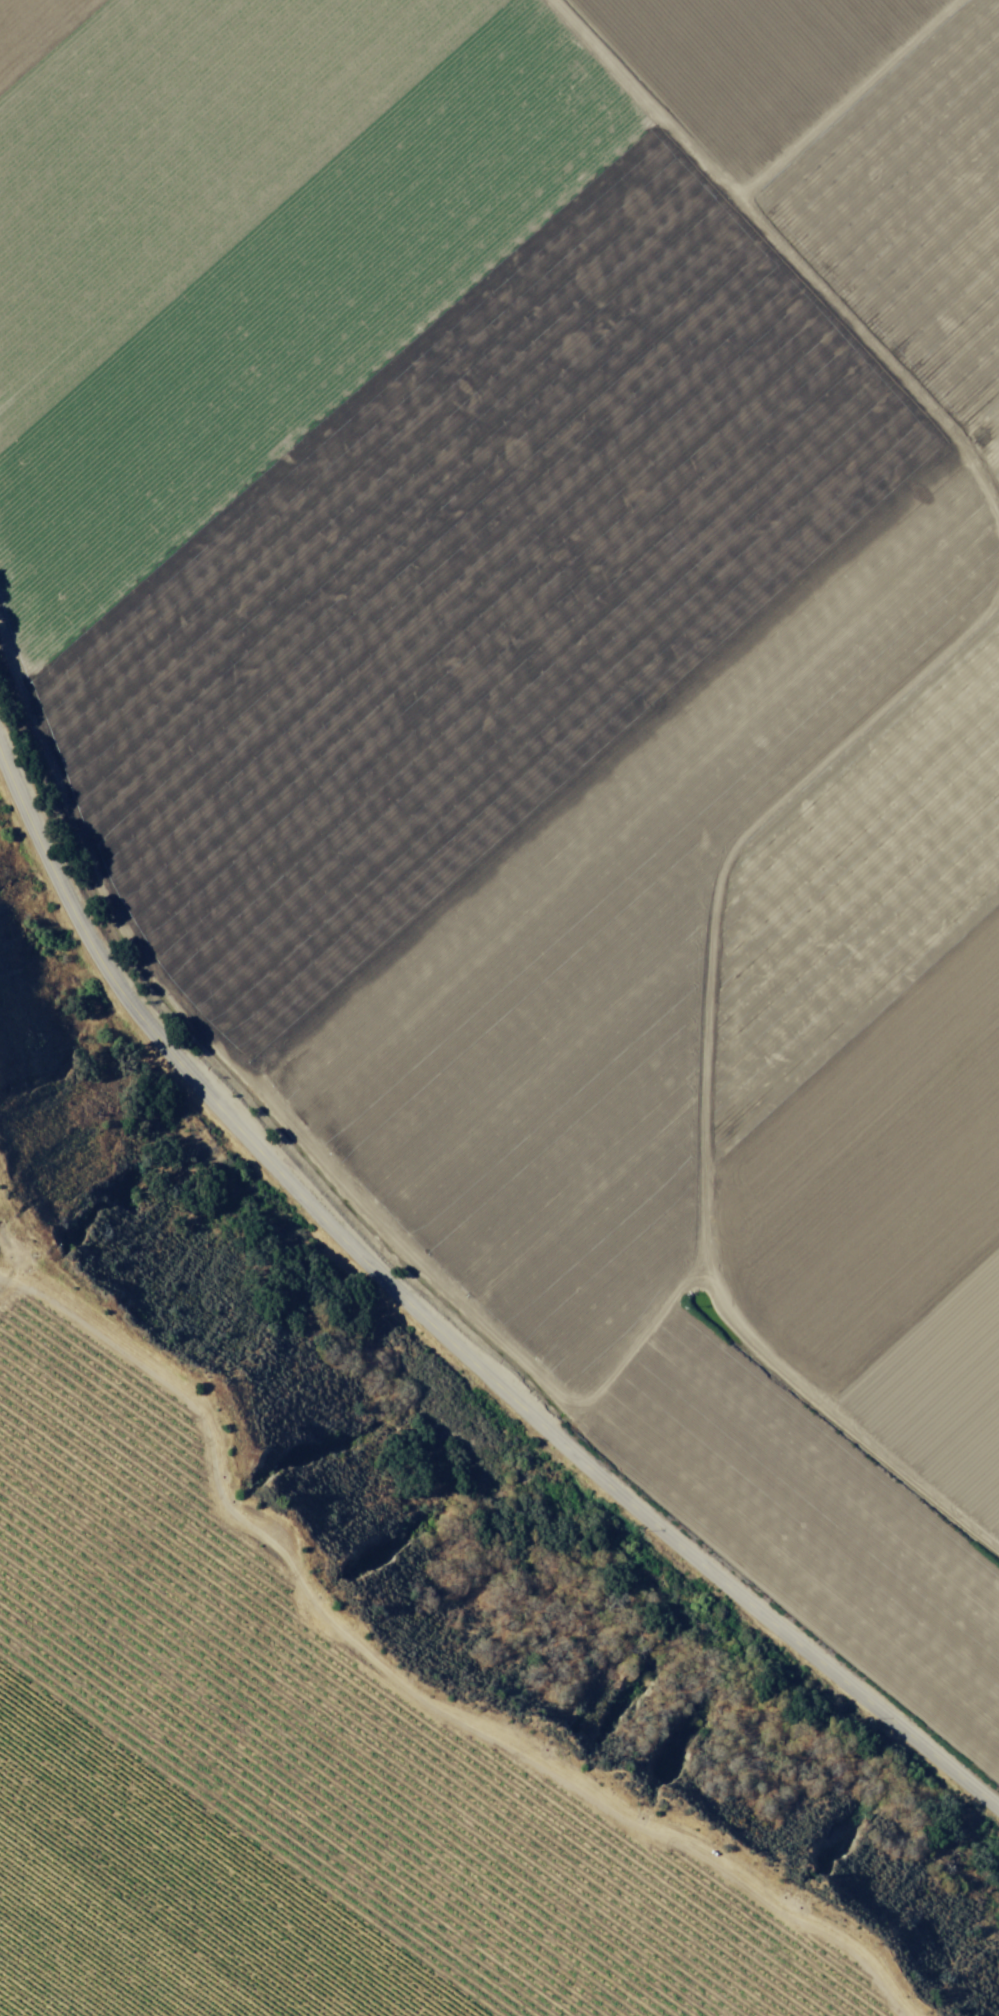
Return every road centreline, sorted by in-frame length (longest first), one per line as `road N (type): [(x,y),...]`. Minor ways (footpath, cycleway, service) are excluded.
road 1 (secondary): [(998,1804),(641,1515),(323,1223),(126,1005),(81,936),(0,747)]
road 2 (residential): [(961,0),(741,209),(569,0)]

